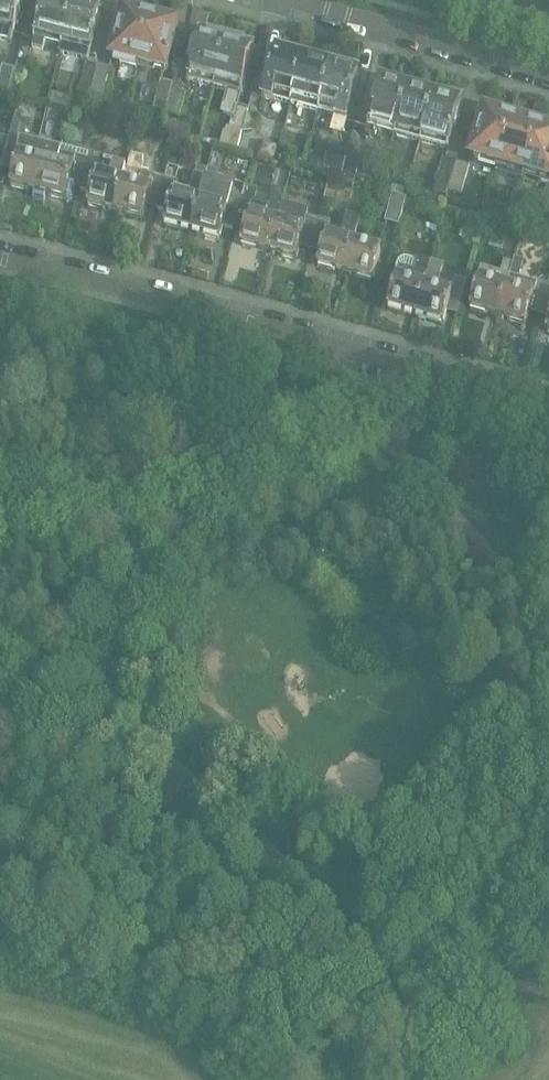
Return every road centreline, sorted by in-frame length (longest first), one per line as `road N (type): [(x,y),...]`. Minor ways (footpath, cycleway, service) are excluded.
road 1 (residential): [(548,408),(0,258)]
road 2 (residential): [(295,0),(548,72)]

